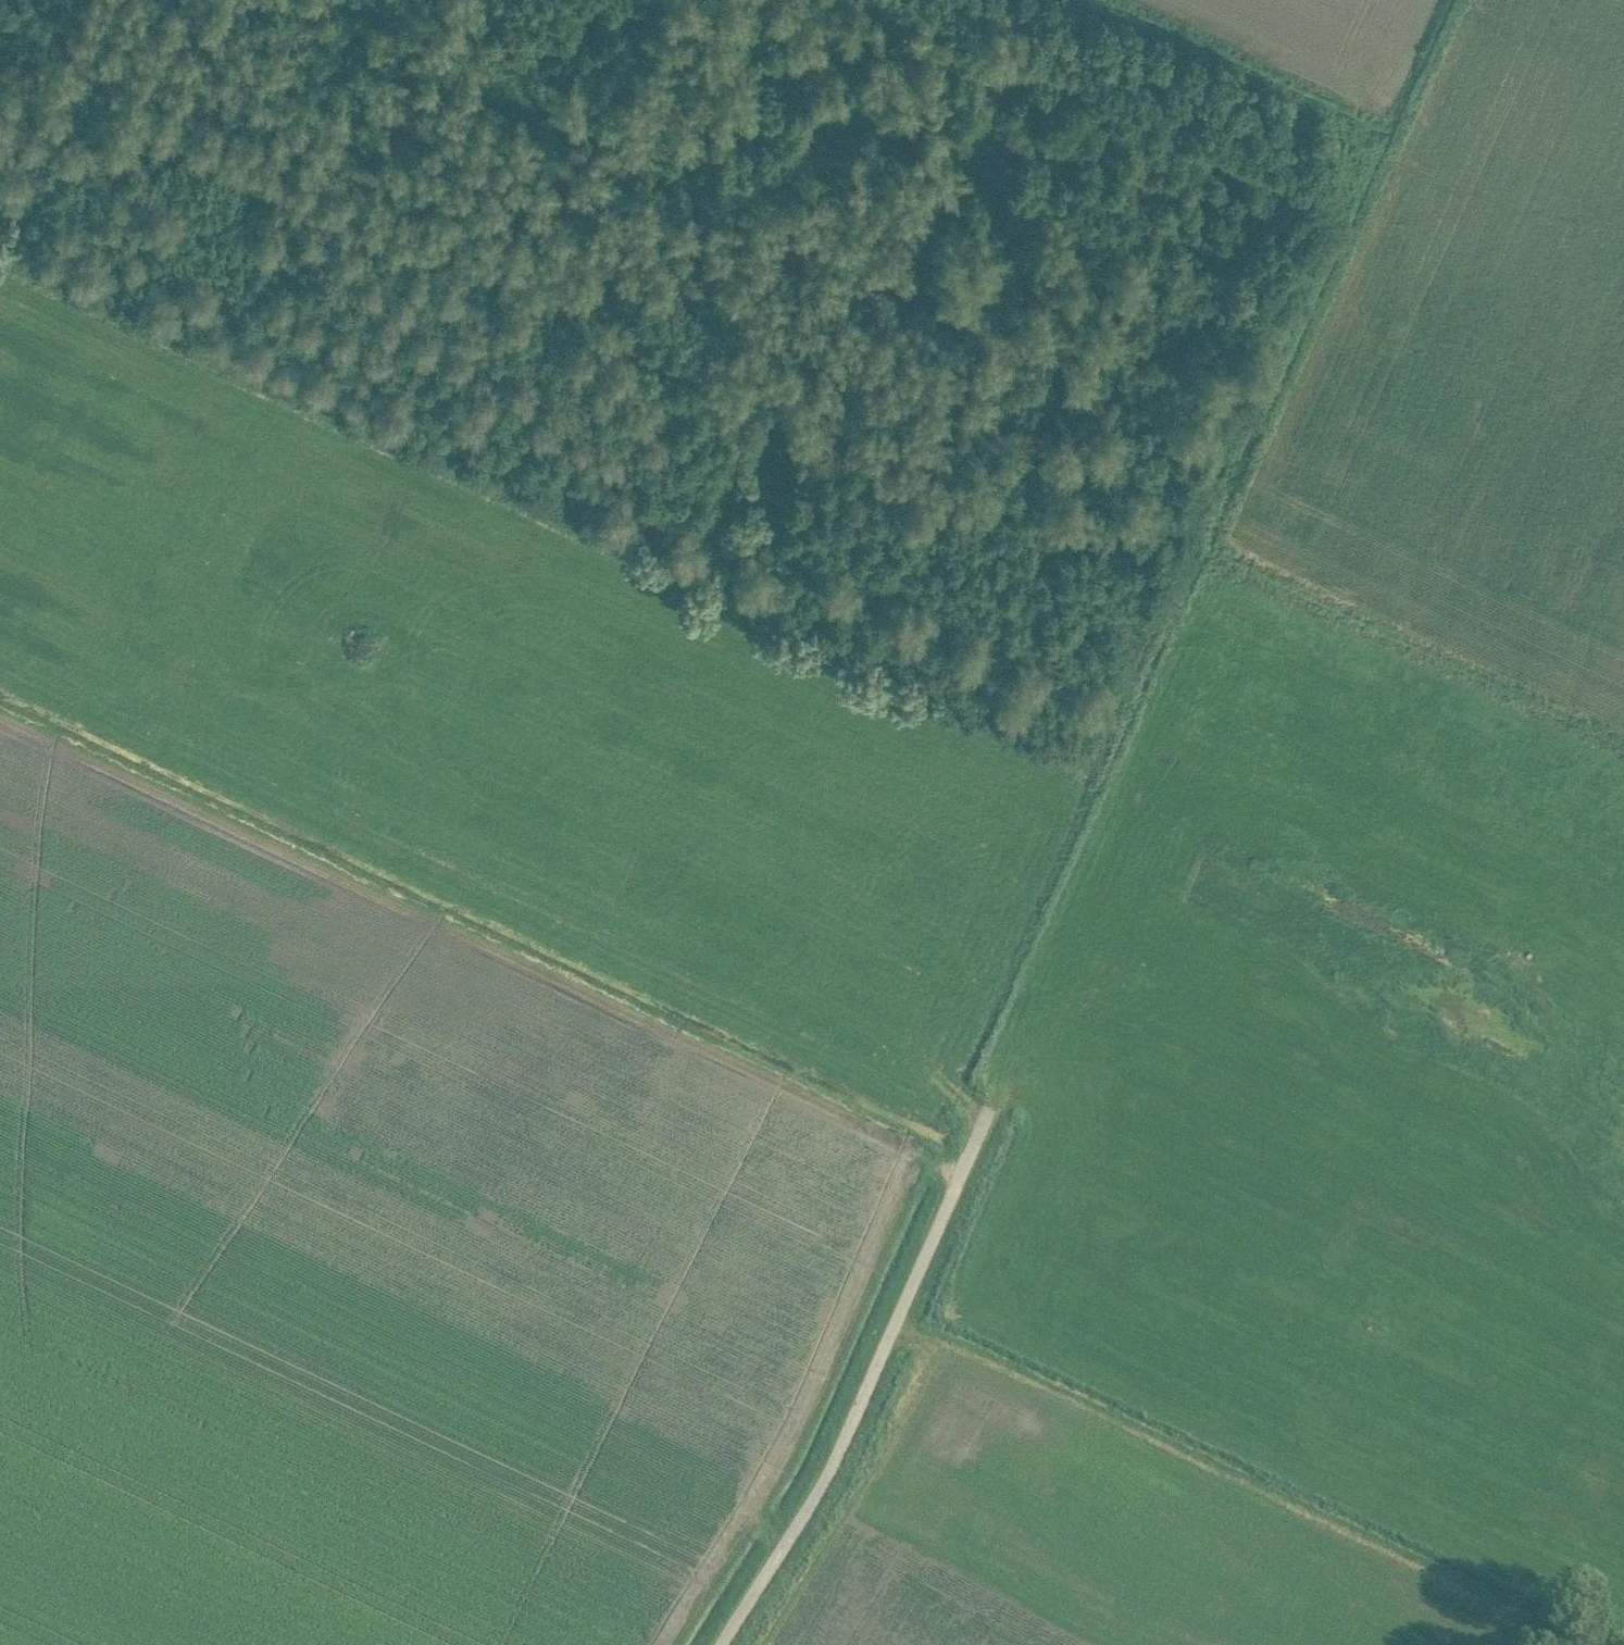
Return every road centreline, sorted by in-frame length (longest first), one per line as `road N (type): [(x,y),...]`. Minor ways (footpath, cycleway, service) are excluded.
road 1 (unclassified): [(721,1644),(811,1500),(986,1118)]

